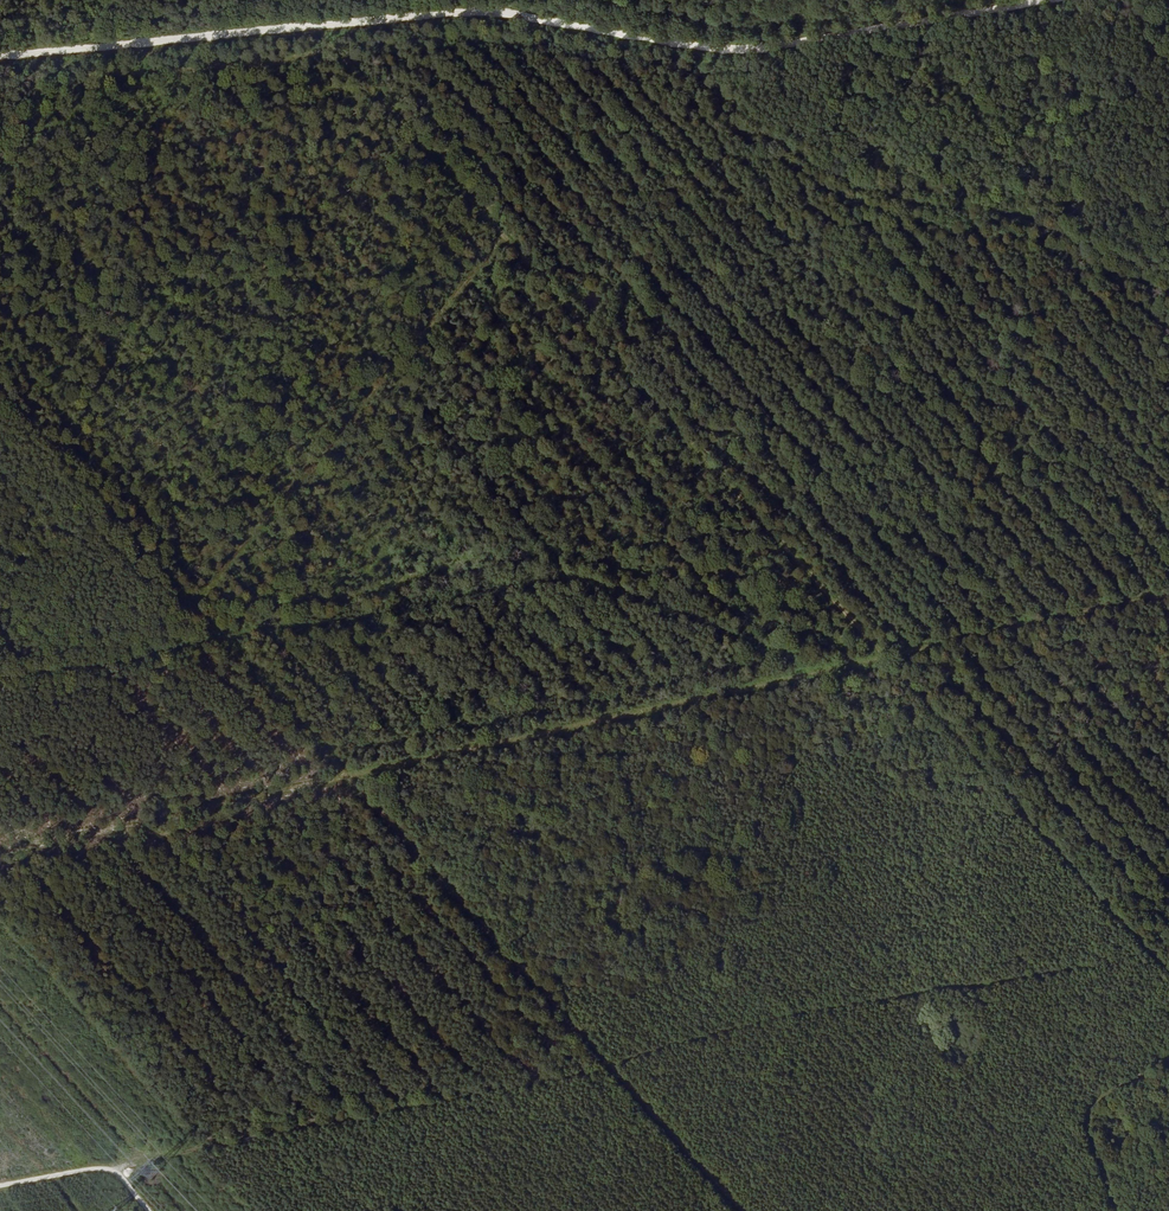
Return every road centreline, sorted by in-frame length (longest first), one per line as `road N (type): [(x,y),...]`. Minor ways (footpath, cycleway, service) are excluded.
road 1 (track): [(1150,951),(315,26)]
road 2 (track): [(0,57),(479,10),(756,52),(1045,0)]
road 3 (track): [(344,776),(1168,591)]
road 4 (track): [(607,1066),(772,1020),(1150,951)]
road 5 (track): [(344,776),(0,396)]
road 6 (track): [(607,1066),(159,1156),(132,1163),(124,1179)]
road 7 (track): [(607,1066),(344,776)]
road 8 (track): [(344,776),(188,808),(182,823),(162,833),(138,826),(0,855)]
road 9 (track): [(739,1210),(607,1066)]
road 10 (track): [(0,1186),(113,1170),(147,1210)]

